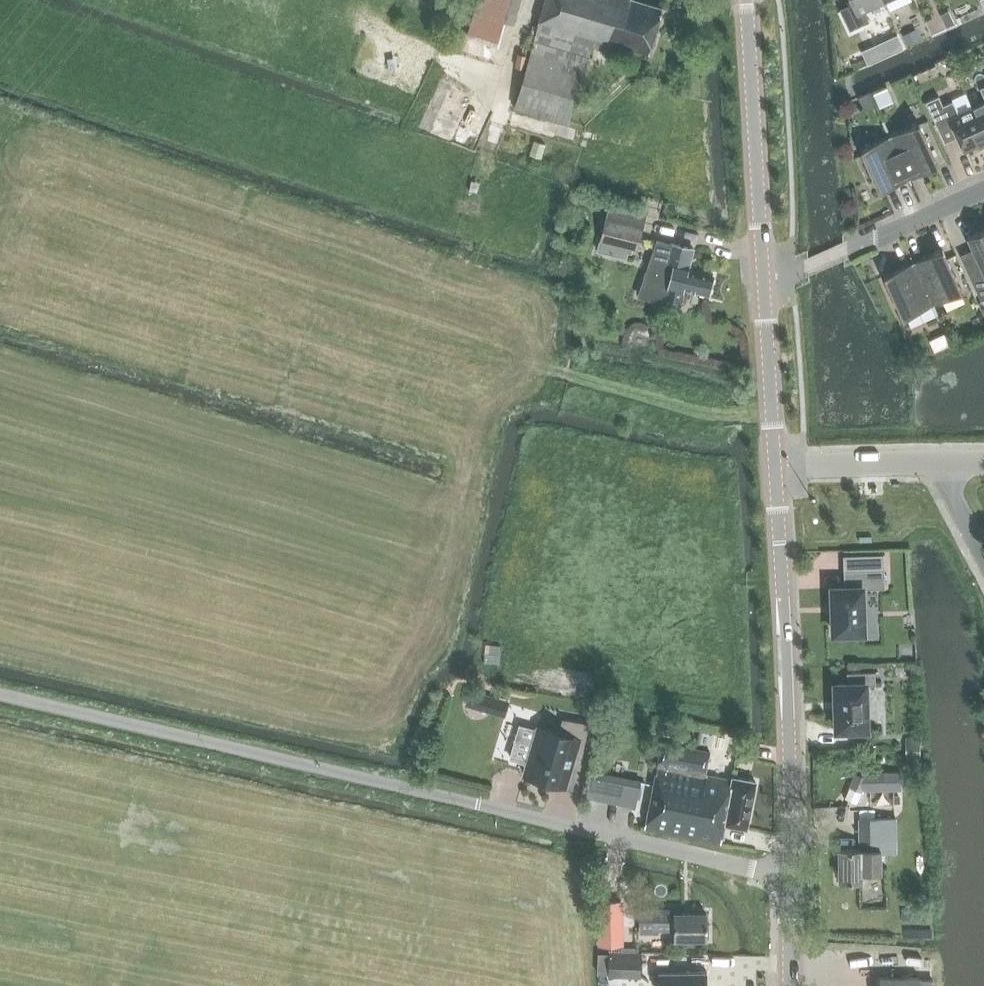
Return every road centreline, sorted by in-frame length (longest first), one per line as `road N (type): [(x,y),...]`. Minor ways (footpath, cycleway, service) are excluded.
road 1 (unclassified): [(790,873),(756,872),(0,696)]
road 2 (secondary): [(790,873),(775,469)]
road 3 (secondary): [(764,280),(747,0)]
road 4 (residential): [(764,280),(983,188)]
road 5 (secondary): [(775,469),(764,280)]
road 6 (unclassified): [(775,469),(935,461)]

